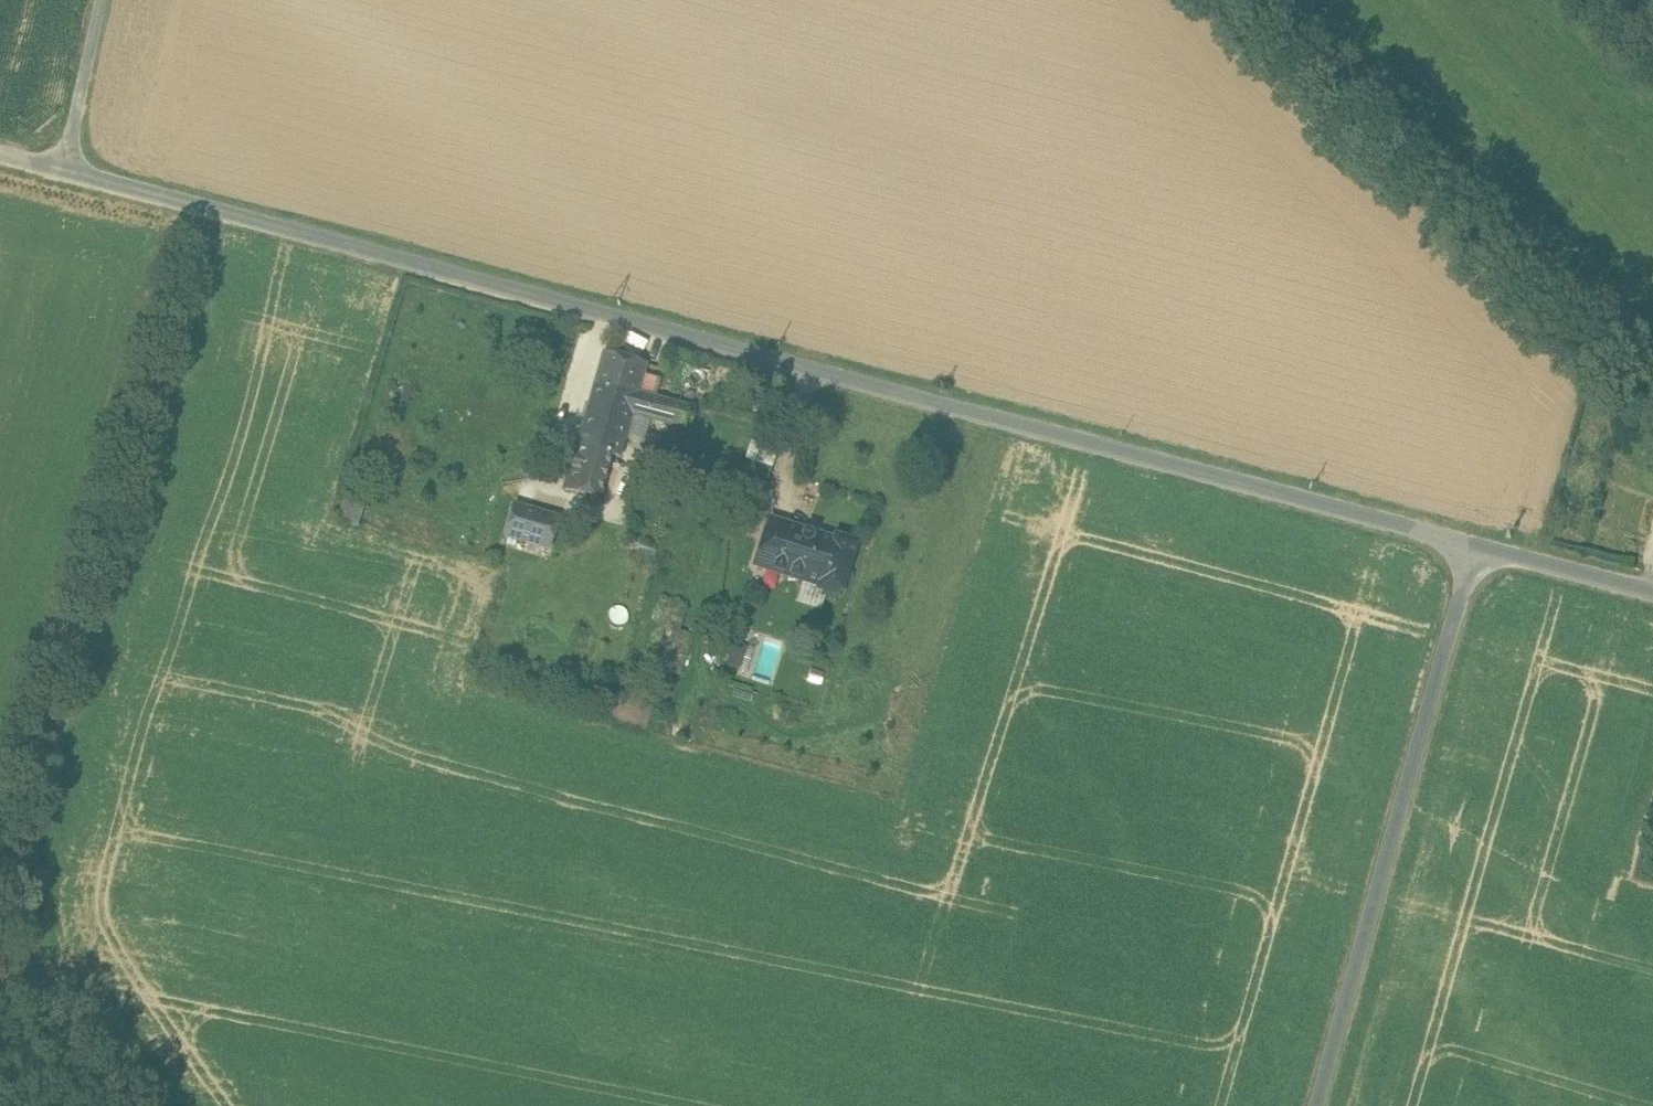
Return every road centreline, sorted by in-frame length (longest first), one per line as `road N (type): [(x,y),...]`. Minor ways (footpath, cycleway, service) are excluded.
road 1 (unclassified): [(1467,556),(75,170)]
road 2 (unclassified): [(1317,1105),(1467,556)]
road 3 (unclassified): [(1652,601),(1467,556)]
road 4 (residential): [(110,0),(75,170)]

